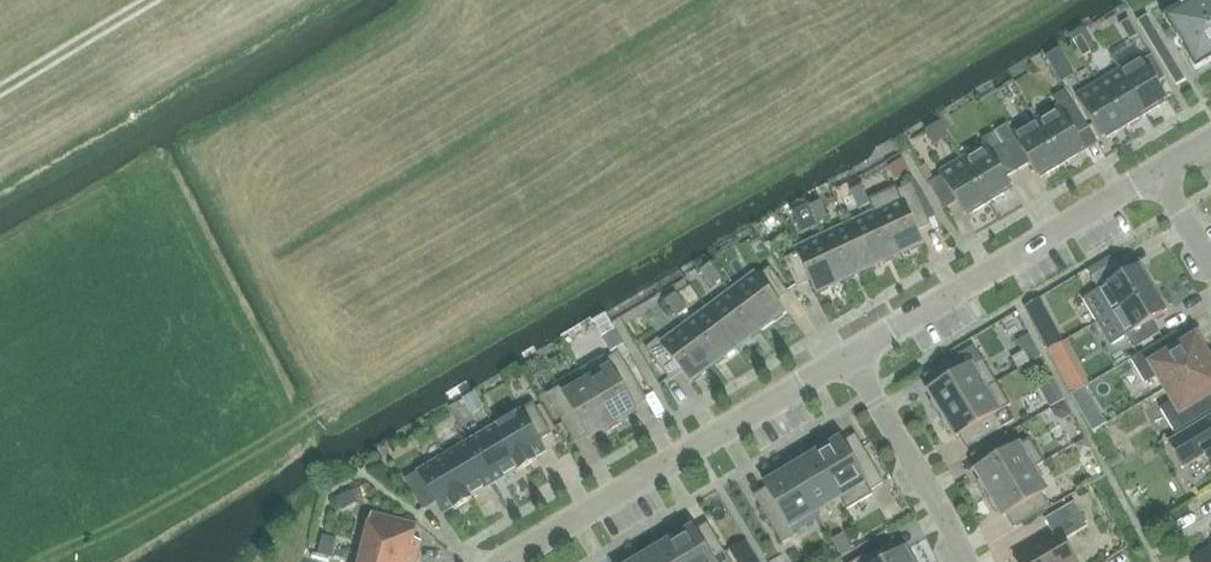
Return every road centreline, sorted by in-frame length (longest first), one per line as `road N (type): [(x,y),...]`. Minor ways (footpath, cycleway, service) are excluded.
road 1 (residential): [(517,561),(851,362)]
road 2 (residential): [(851,362),(1160,176)]
road 3 (residential): [(969,561),(851,362)]

